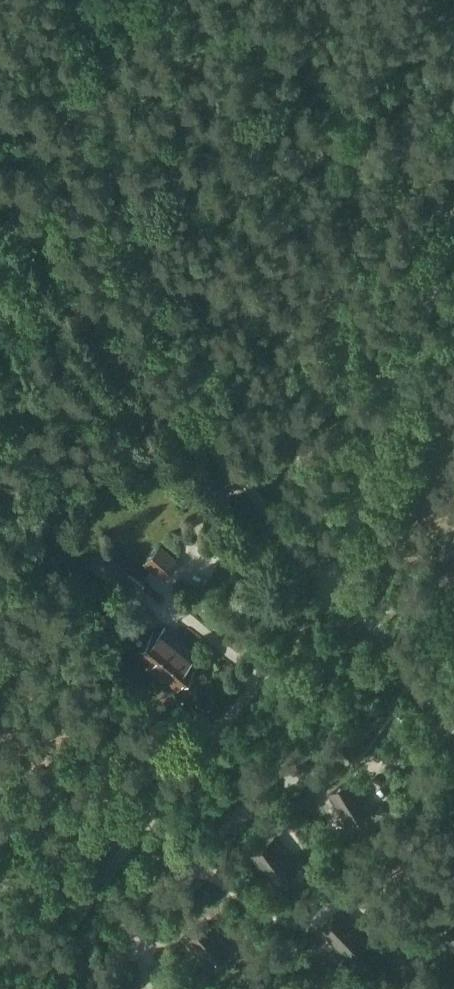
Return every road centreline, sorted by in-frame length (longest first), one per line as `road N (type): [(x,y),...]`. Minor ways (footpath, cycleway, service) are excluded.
road 1 (track): [(334,587),(21,988)]
road 2 (track): [(0,216),(334,587)]
road 3 (track): [(453,230),(334,587)]
road 4 (track): [(334,587),(453,729)]

